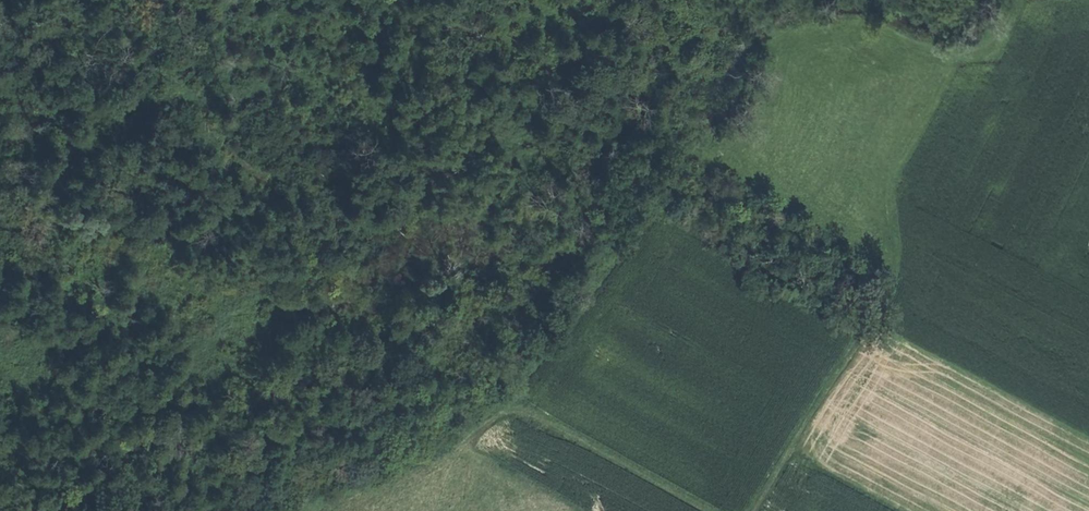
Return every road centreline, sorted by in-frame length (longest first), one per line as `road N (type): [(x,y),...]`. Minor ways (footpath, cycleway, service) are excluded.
road 1 (track): [(717,510),(523,405),(497,409),(469,429)]

